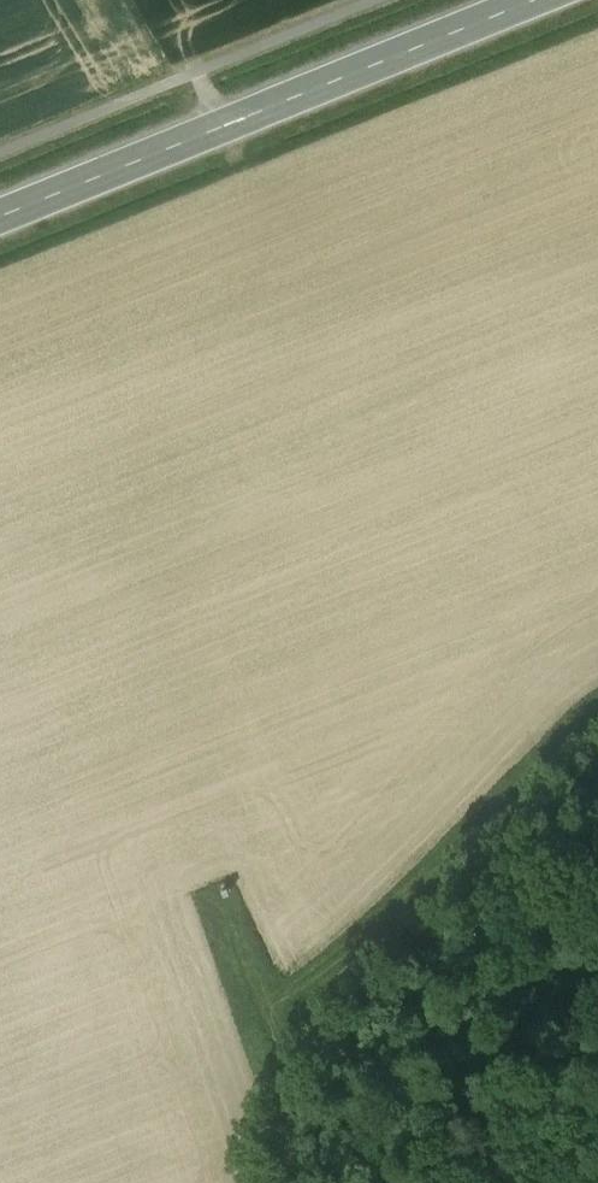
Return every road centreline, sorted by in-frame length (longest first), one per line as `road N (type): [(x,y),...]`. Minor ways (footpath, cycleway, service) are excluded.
road 1 (secondary): [(0,215),(532,0)]
road 2 (track): [(211,129),(152,0)]

